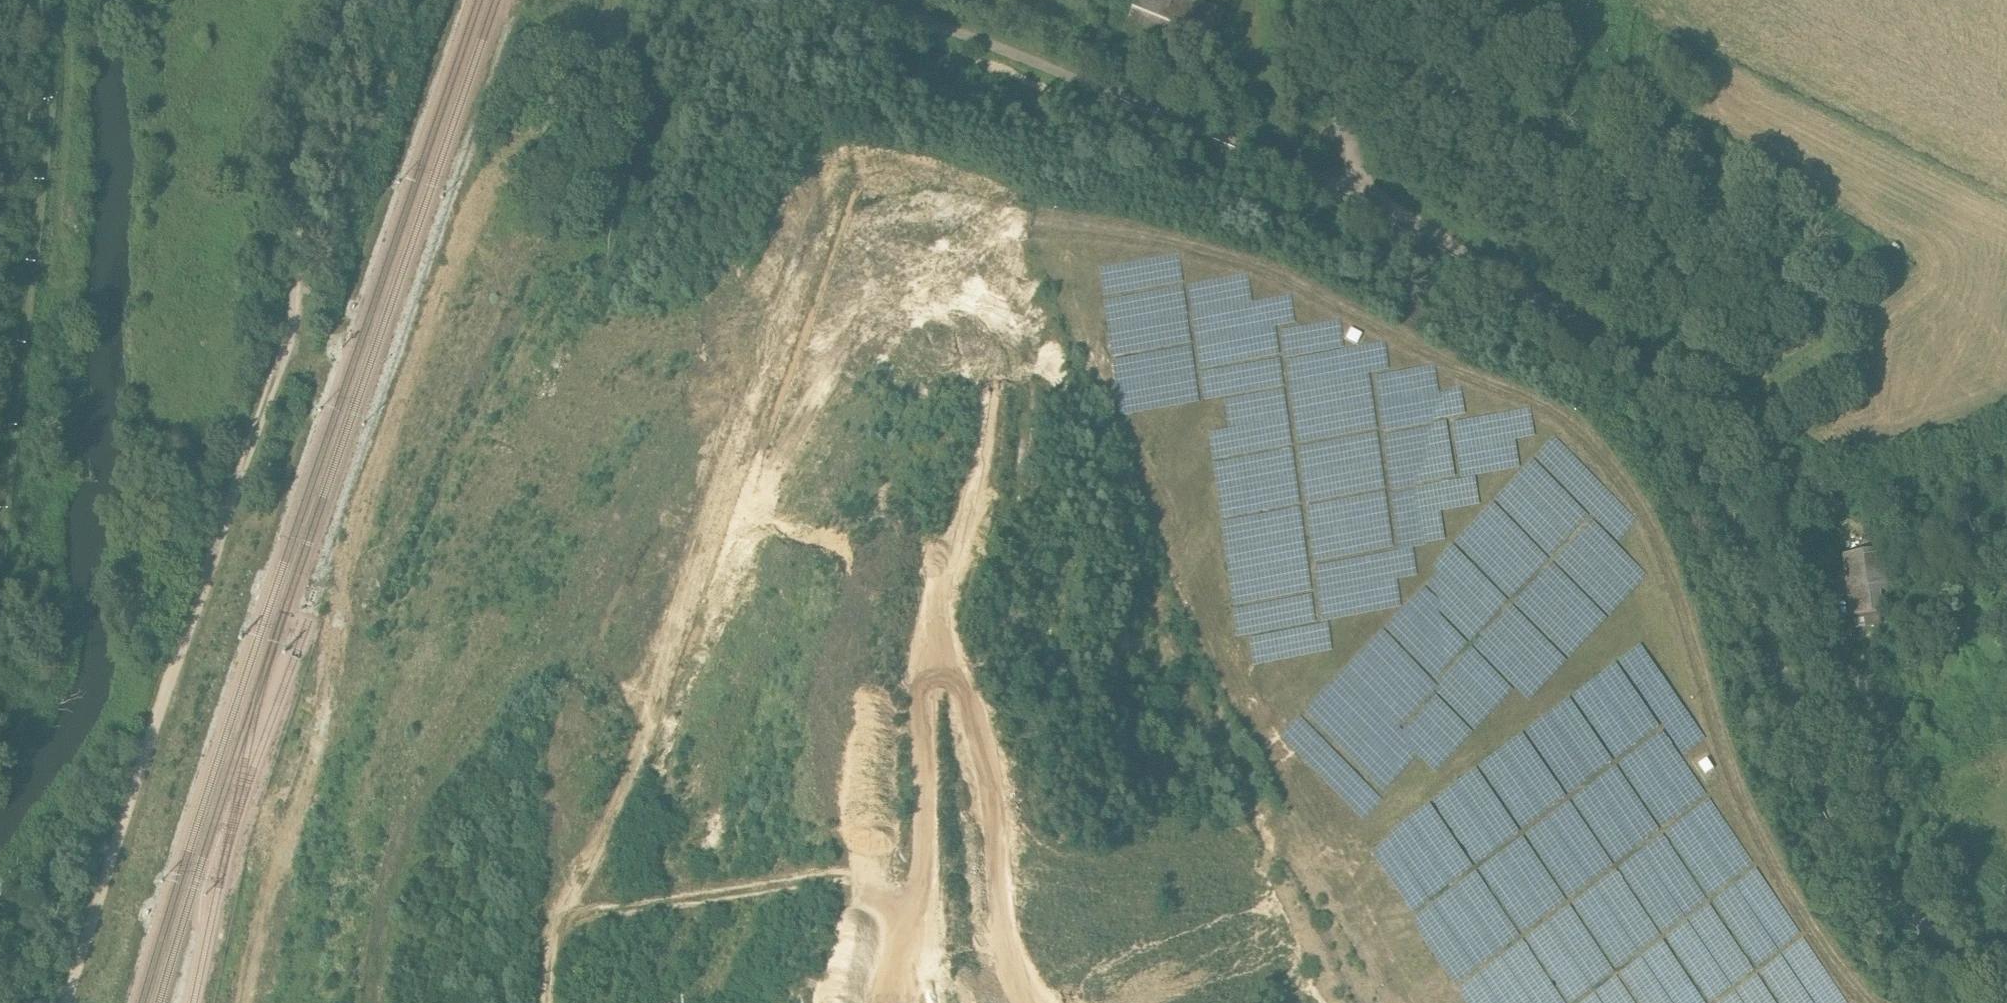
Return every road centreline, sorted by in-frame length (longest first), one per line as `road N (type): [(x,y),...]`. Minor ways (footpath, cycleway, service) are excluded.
road 1 (track): [(695,0),(598,257),(502,342),(449,477),(322,749),(231,1002)]
road 2 (track): [(75,1002),(159,710),(297,320),(308,139),(355,0)]
road 3 (track): [(1365,219),(1317,125),(1307,0)]
road 4 (track): [(1317,125),(1285,118),(1255,96),(1241,59),(1249,0)]

